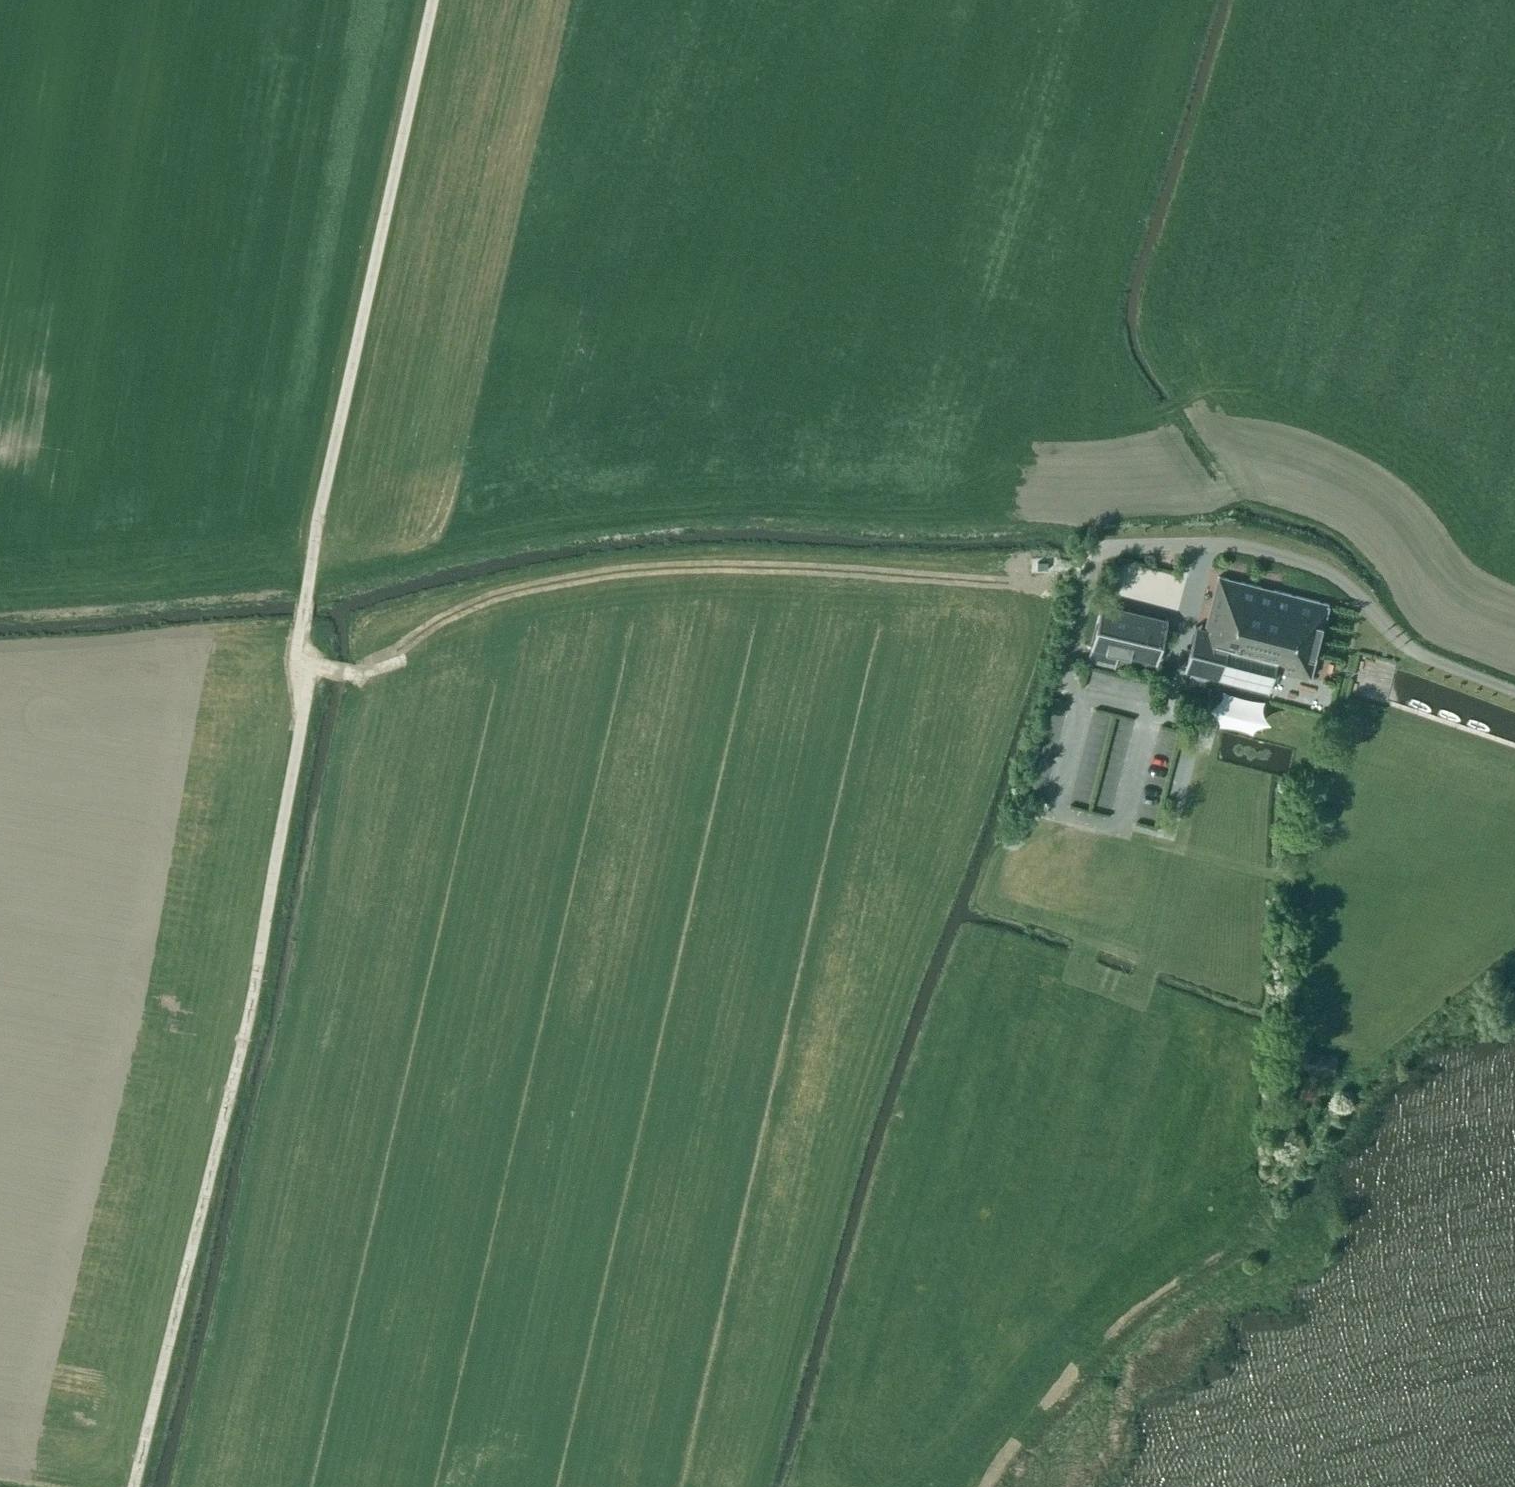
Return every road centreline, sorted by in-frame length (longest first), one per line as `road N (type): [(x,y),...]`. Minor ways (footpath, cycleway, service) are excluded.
road 1 (track): [(137,1486),(259,960),(312,673),(302,661),(305,621),(433,0)]
road 2 (unclassified): [(1354,636),(1514,693)]

